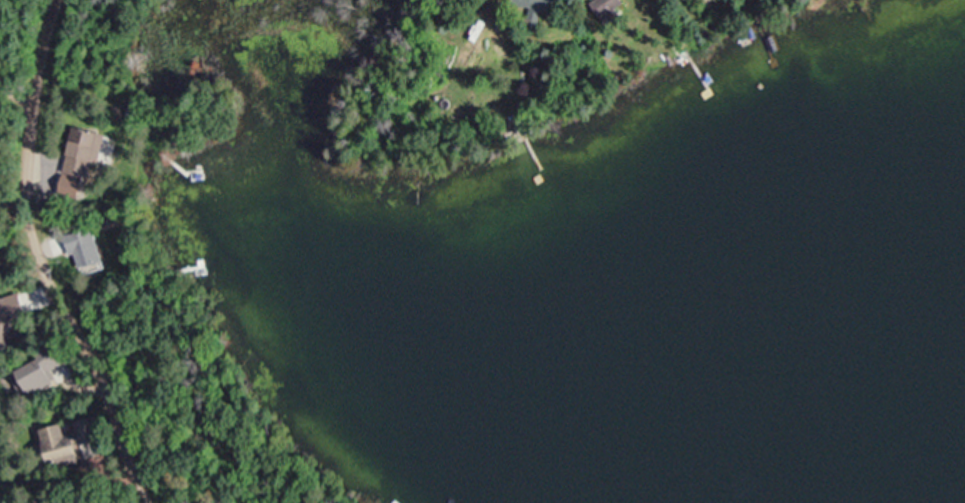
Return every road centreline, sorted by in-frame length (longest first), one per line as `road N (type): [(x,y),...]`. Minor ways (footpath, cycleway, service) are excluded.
road 1 (residential): [(150,502),(46,245),(31,181),(55,0)]

